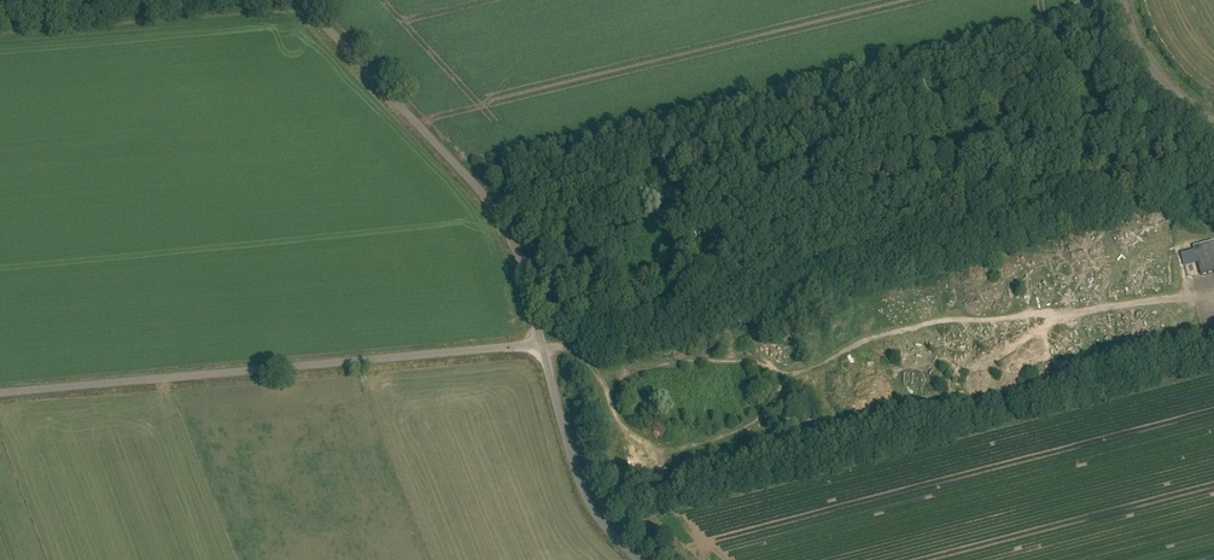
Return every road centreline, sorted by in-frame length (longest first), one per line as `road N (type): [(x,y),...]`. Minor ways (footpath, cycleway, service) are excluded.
road 1 (track): [(542,345),(1213,154)]
road 2 (unclassified): [(0,393),(542,345)]
road 3 (unclassified): [(542,345),(520,259),(500,216),(303,0)]
road 4 (unclassified): [(640,559),(584,491),(542,345)]
road 5 (unclassified): [(1213,121),(1169,89),(1145,57),(1121,0)]

